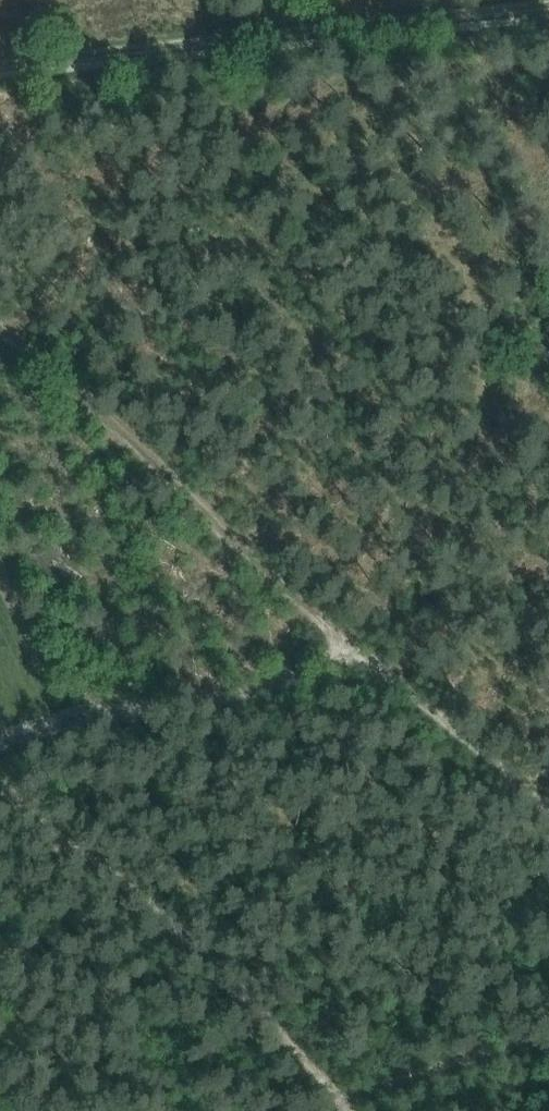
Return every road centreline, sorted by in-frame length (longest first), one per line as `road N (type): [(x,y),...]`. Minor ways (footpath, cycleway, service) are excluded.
road 1 (track): [(0,320),(548,802)]
road 2 (track): [(529,0),(0,70)]
road 3 (track): [(342,1110),(430,1073),(548,1037)]

